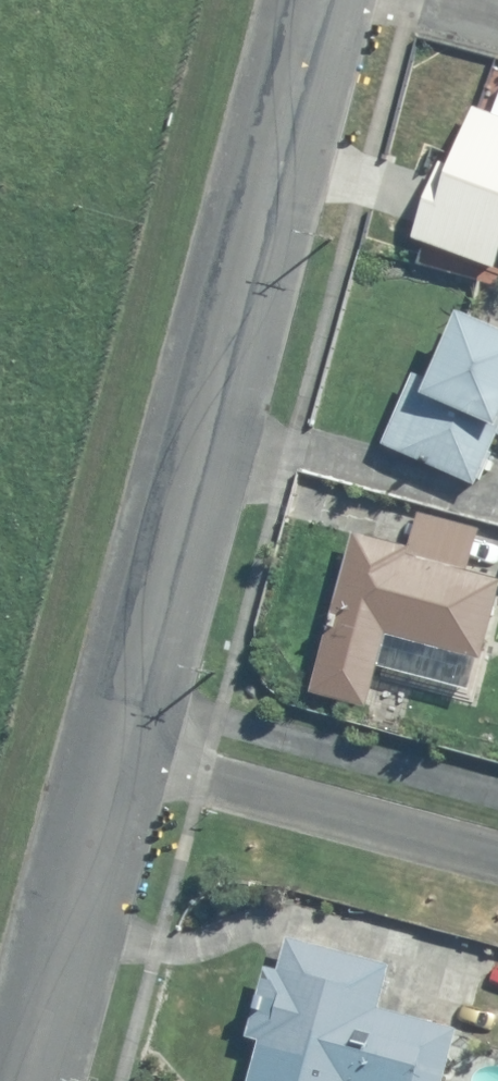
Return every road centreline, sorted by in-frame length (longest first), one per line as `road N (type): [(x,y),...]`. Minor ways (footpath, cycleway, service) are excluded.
road 1 (residential): [(112,750),(325,0)]
road 2 (residential): [(112,750),(497,859)]
road 3 (residential): [(24,1080),(112,750)]

